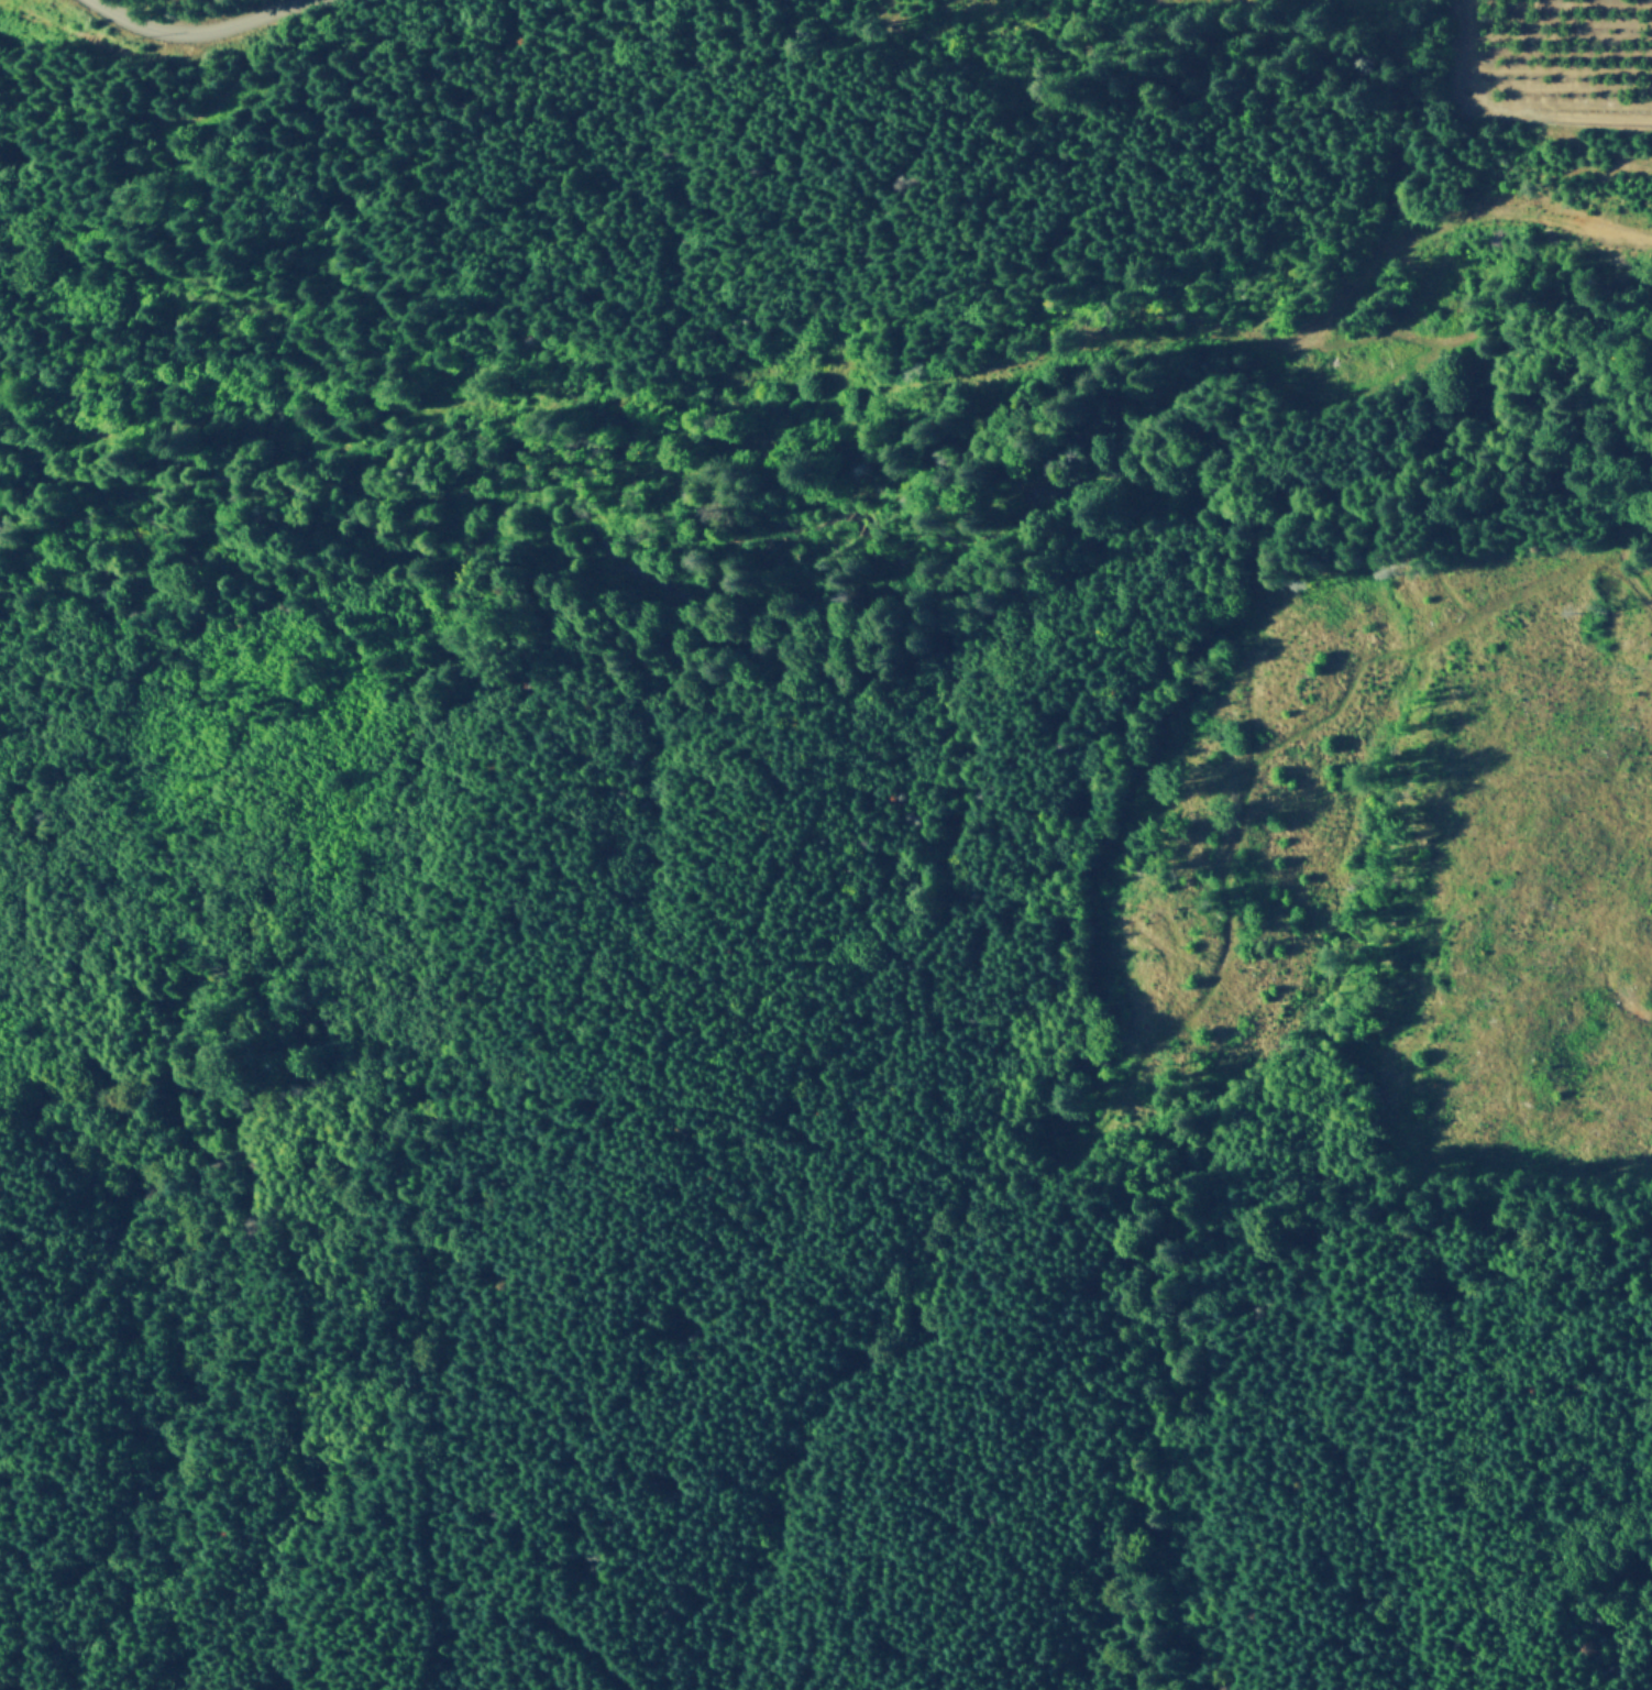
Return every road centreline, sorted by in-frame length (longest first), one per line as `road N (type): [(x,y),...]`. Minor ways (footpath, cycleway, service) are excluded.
road 1 (track): [(861,389),(962,377),(1186,326),(1266,342),(1301,340),(1385,257),(1456,222),(1550,216),(1651,239)]
road 2 (residential): [(296,0),(179,28),(150,24),(96,0)]
road 3 (track): [(519,1602),(576,1633),(632,1689)]

